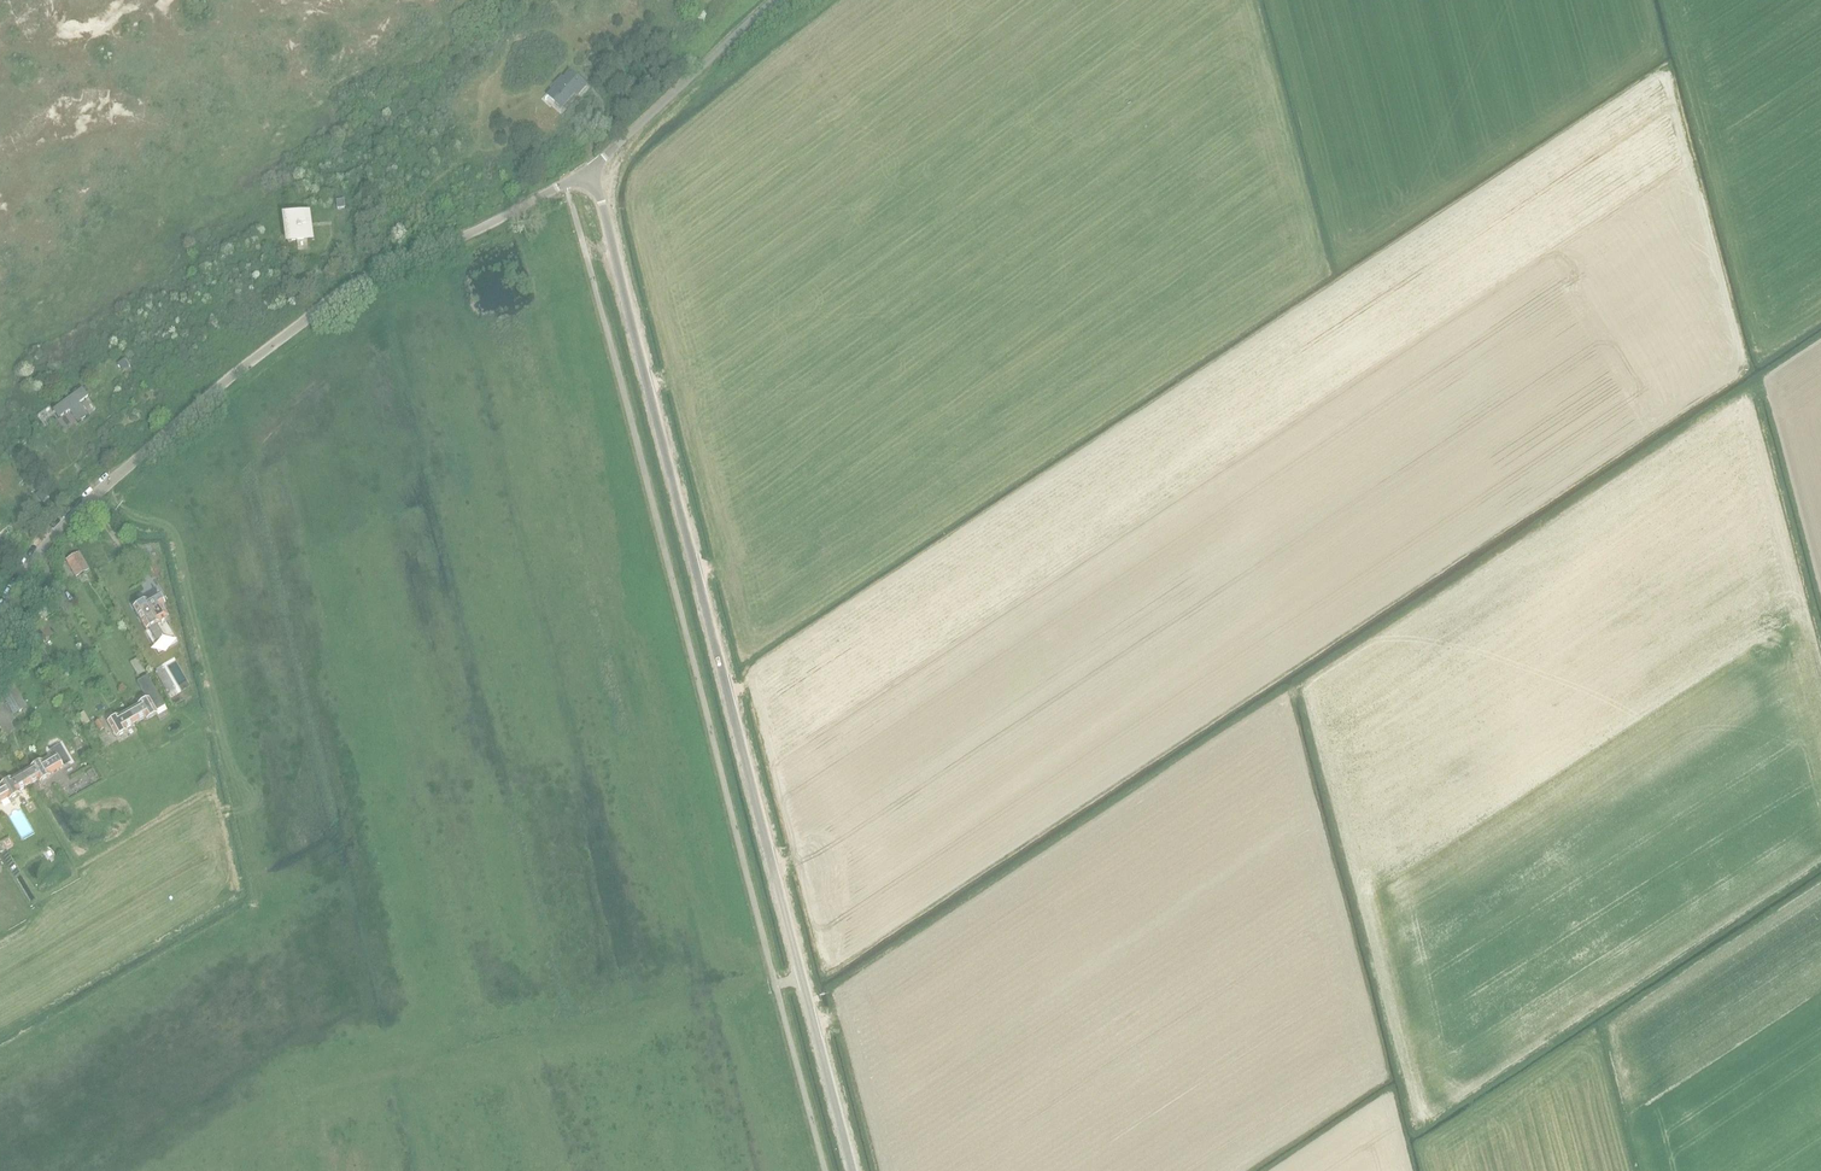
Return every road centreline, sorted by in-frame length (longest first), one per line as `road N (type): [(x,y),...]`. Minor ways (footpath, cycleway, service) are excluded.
road 1 (unclassified): [(852,1170),(602,206),(586,171)]
road 2 (unclassified): [(0,616),(71,517),(267,349),(366,277),(586,171)]
road 3 (track): [(1820,660),(1757,402)]
road 4 (unclassified): [(586,171),(773,0)]

